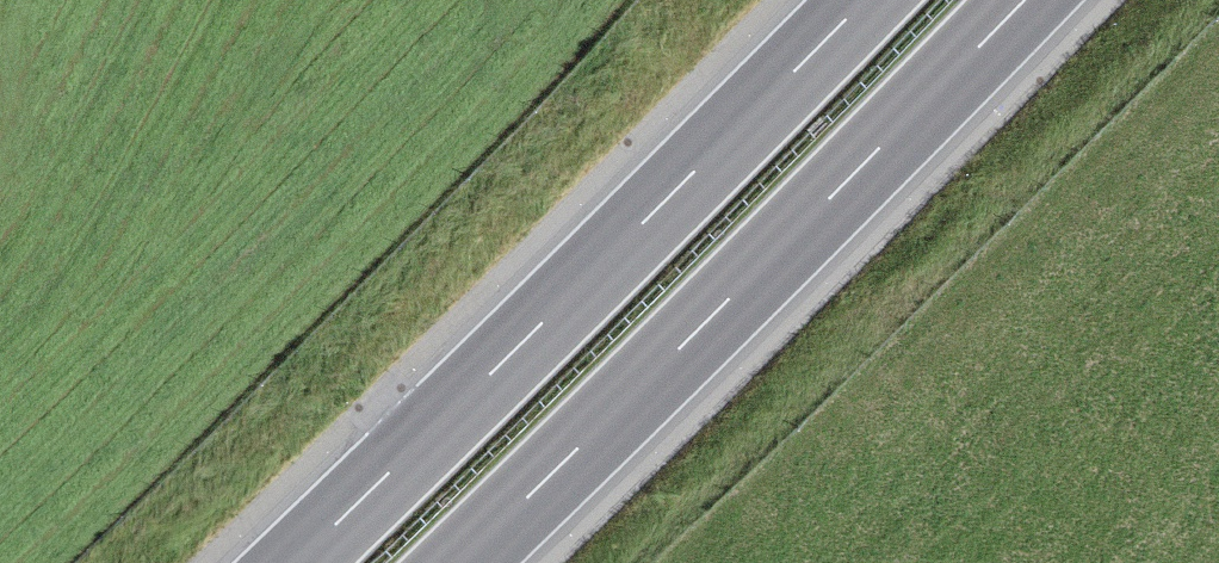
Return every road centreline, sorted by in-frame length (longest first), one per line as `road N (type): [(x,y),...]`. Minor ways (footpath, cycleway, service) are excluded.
road 1 (motorway): [(849,0),(275,562)]
road 2 (motorway): [(442,562),(1012,0)]

